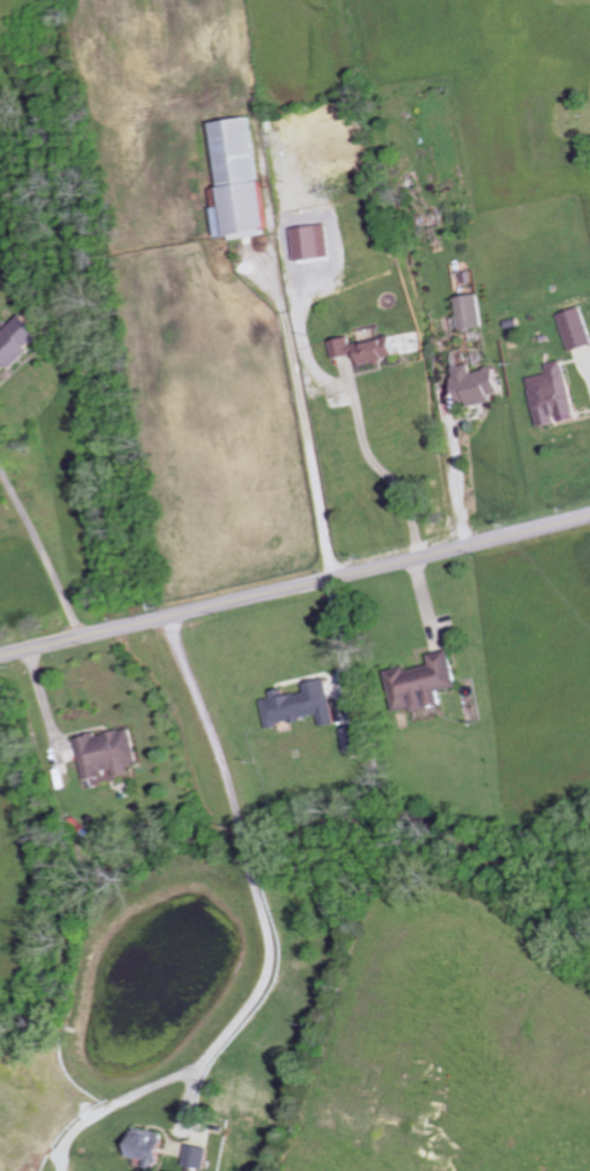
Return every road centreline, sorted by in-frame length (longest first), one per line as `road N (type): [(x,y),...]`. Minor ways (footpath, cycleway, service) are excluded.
road 1 (secondary): [(589,517),(0,658)]

